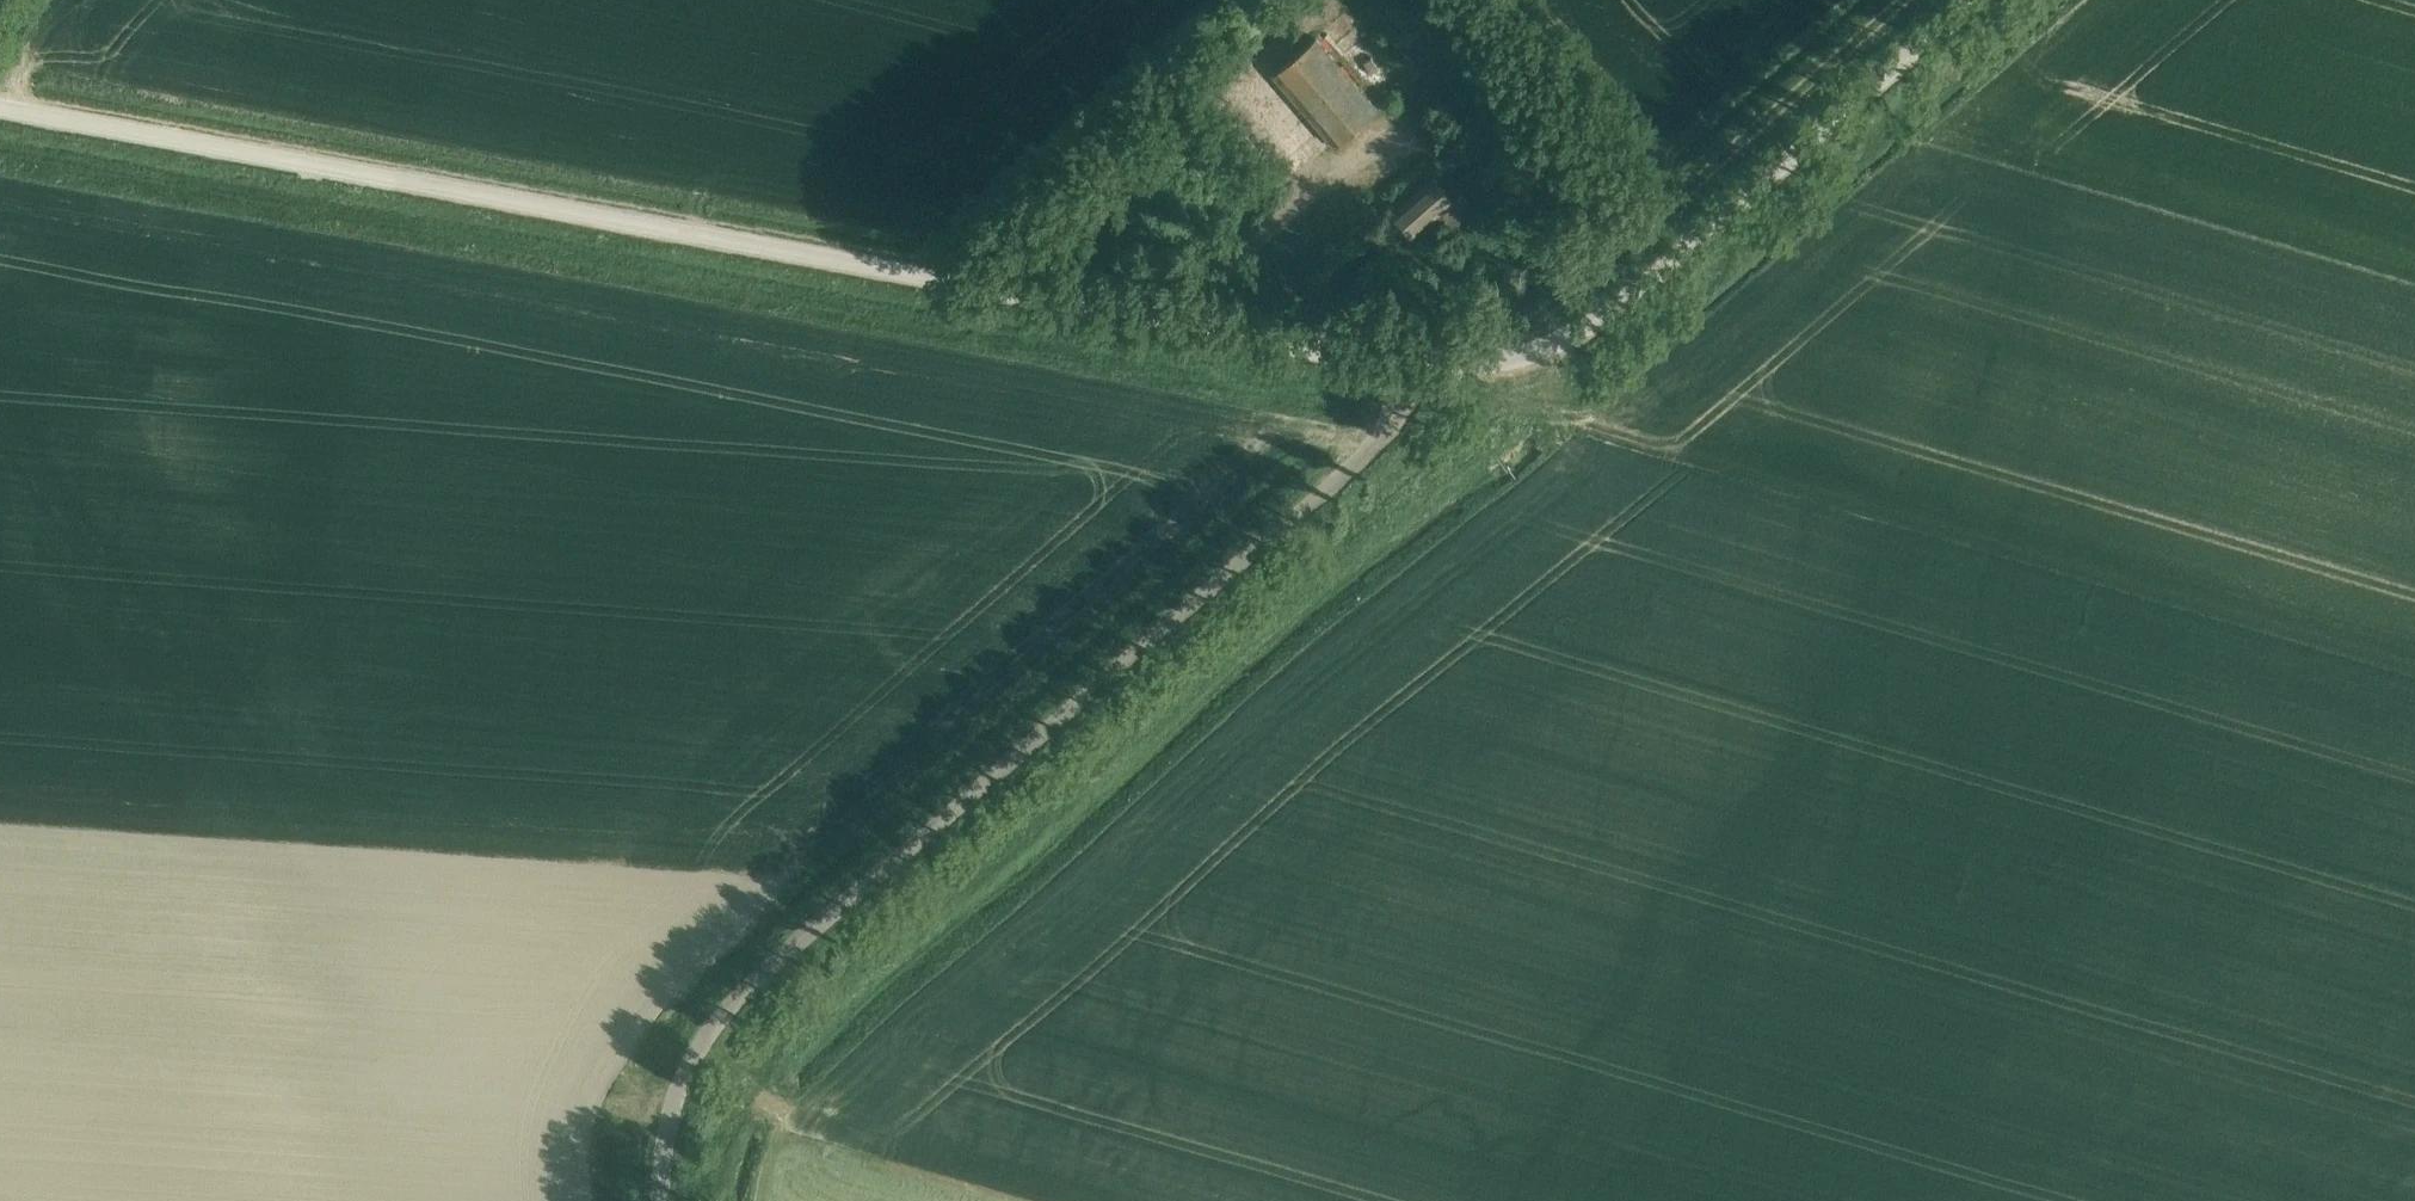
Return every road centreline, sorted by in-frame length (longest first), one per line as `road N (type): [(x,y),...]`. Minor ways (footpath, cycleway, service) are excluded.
road 1 (unclassified): [(1456,368),(0,107)]
road 2 (track): [(1427,367),(1401,421),(731,1006),(672,1095),(660,1200)]
road 3 (unclassified): [(1456,368),(1536,351),(1607,310),(1972,0)]

